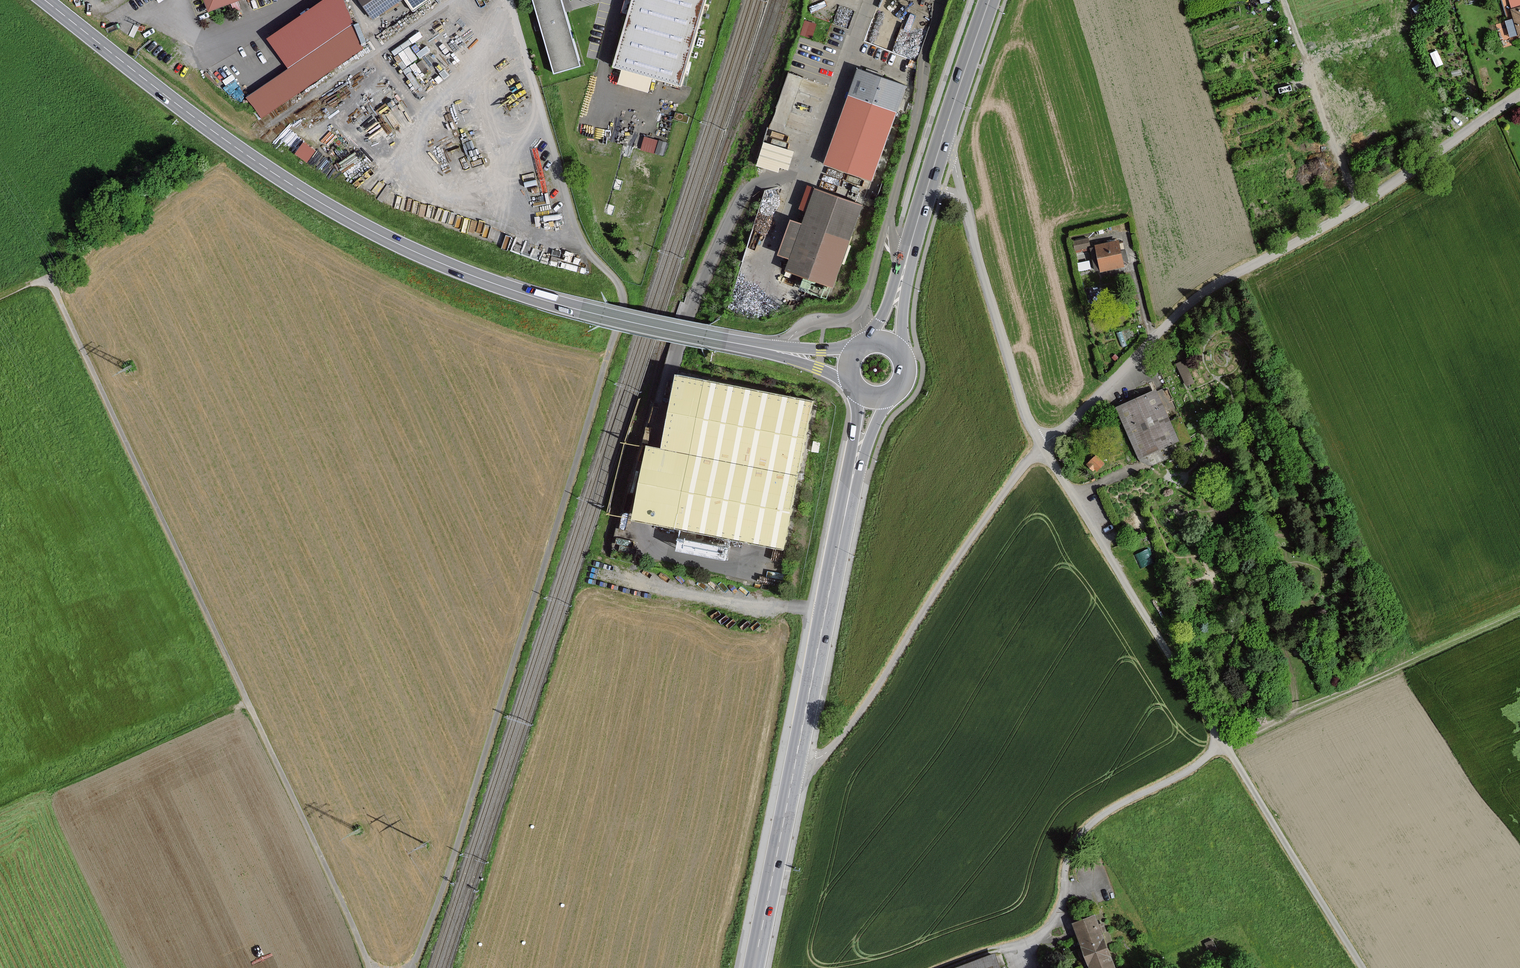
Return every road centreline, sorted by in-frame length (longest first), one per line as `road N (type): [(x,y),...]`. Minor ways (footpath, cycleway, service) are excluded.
road 1 (unclassified): [(413,967),(625,300),(577,230),(510,0)]
road 2 (primary): [(45,0),(261,165),(394,242),(558,304),(782,352)]
road 3 (unclassified): [(369,967),(50,281)]
road 4 (residential): [(1043,443),(1202,294),(1340,218),(1519,95)]
road 5 (residential): [(796,762),(825,754),(861,711),(972,536),(1043,443)]
road 6 (residential): [(1222,748),(1043,443)]
road 7 (track): [(1519,612),(1222,748)]
road 8 (residential): [(1222,748),(1095,818),(1068,855),(1057,915),(1043,933),(999,948)]
road 9 (primary): [(850,489),(796,762)]
road 10 (residential): [(1043,443),(1023,408),(963,196)]
road 11 (unclassified): [(1361,967),(1222,748)]
road 12 (track): [(1358,207),(1284,0)]
road 13 (primary): [(796,762),(754,967)]
road 14 (primary): [(989,0),(942,138)]

